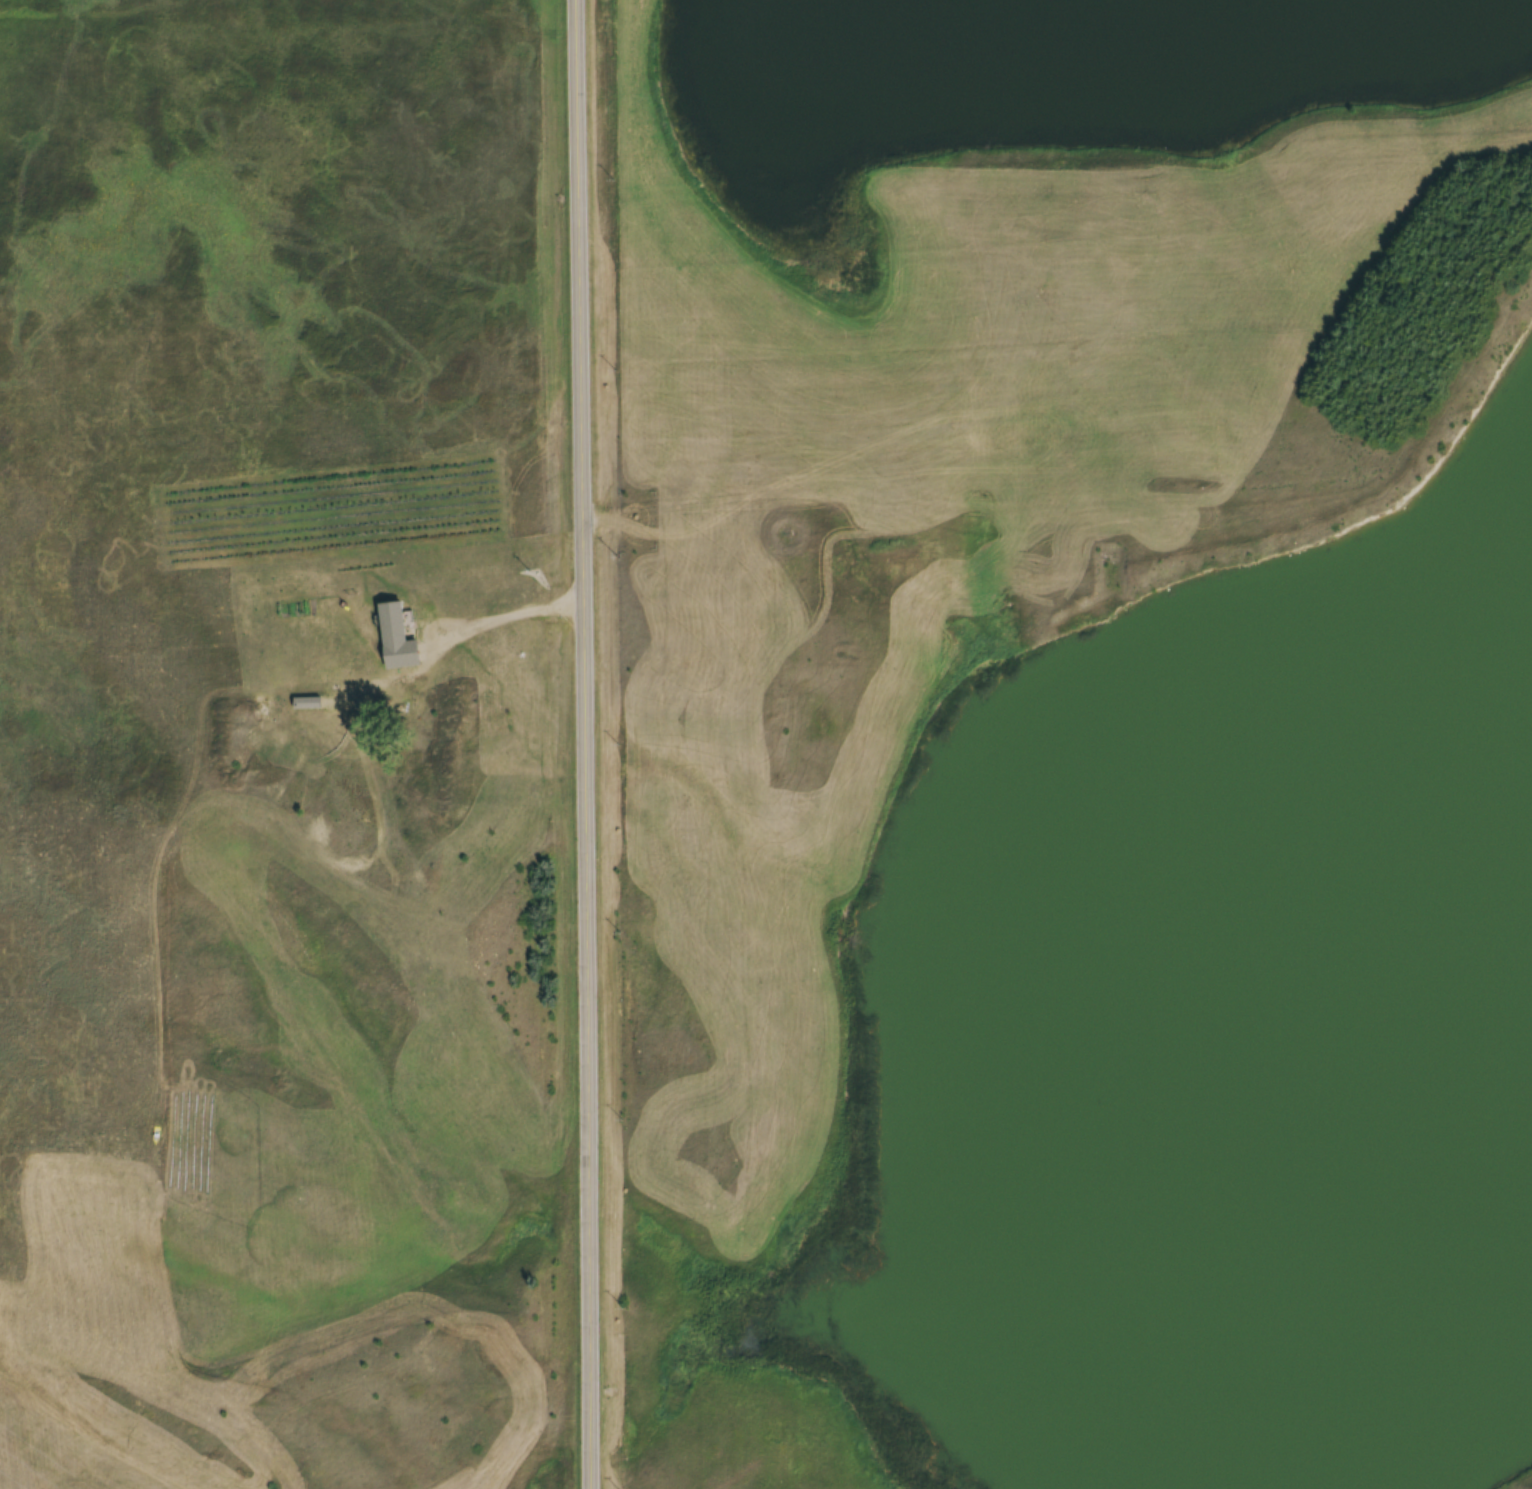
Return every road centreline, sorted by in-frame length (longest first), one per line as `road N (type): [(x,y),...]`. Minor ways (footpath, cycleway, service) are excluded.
road 1 (tertiary): [(597,1488),(580,0)]

